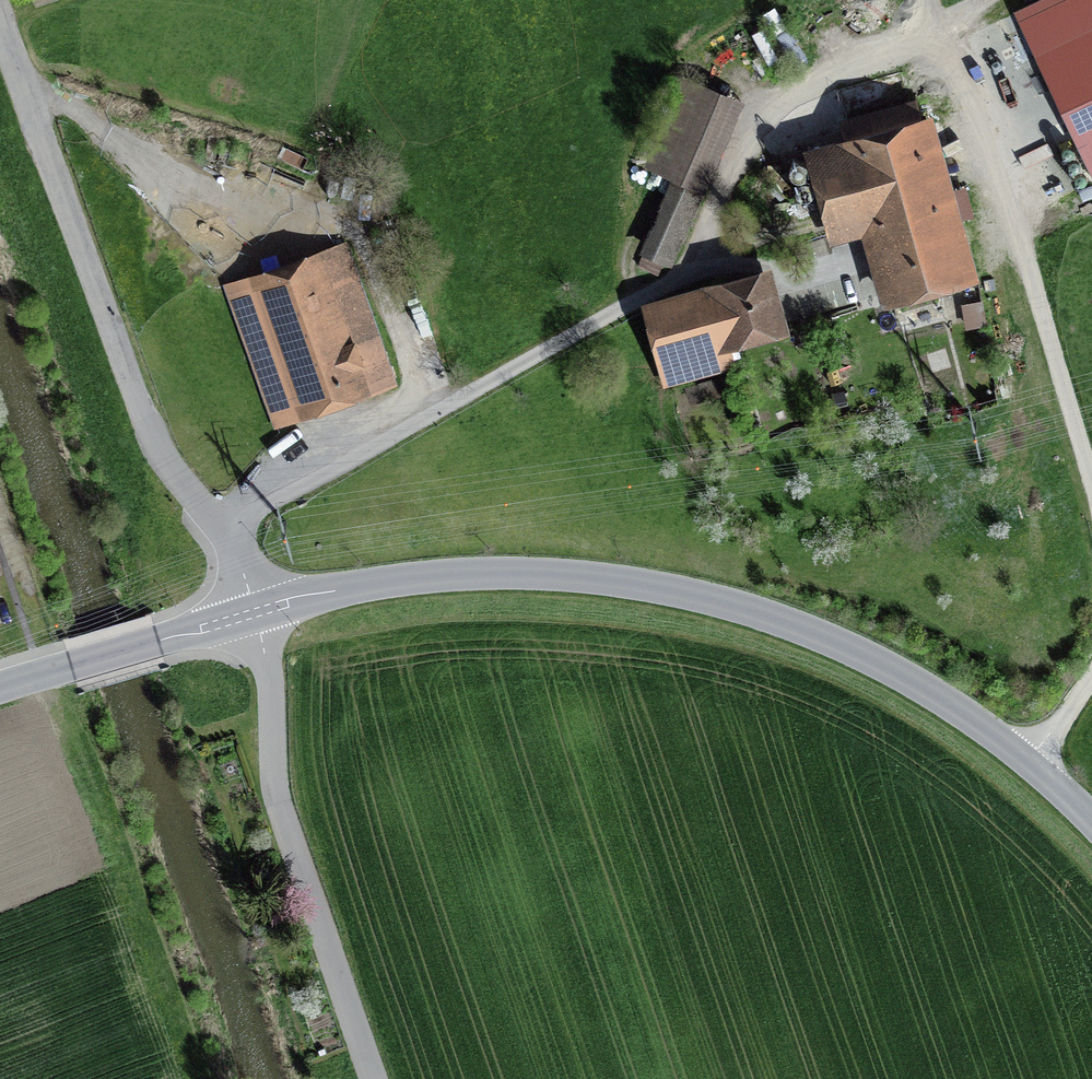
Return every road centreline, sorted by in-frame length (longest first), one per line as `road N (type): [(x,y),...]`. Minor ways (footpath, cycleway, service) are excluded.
road 1 (unclassified): [(1091,818),(1005,741),(921,685),(806,628),(706,597),(488,573),(375,583),(256,613)]
road 2 (unclassified): [(0,9),(141,415),(174,471),(223,526),(256,613)]
road 3 (track): [(223,526),(706,272),(789,273)]
road 4 (track): [(932,15),(1014,214),(1091,505)]
road 5 (unclassified): [(256,613),(280,806),(373,1078)]
road 6 (track): [(966,0),(775,104)]
road 7 (unclassified): [(256,613),(69,666)]
road 8 (track): [(706,272),(775,104)]

